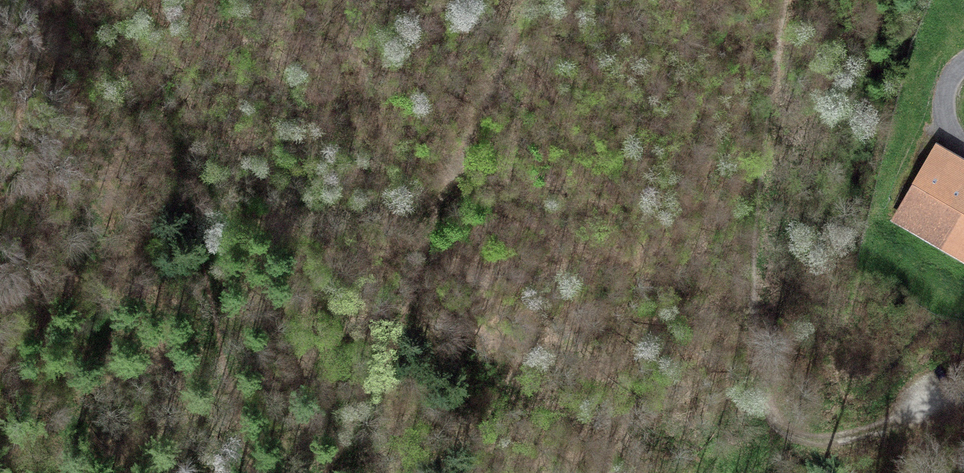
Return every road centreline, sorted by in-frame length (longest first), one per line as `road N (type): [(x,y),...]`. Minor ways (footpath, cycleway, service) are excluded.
road 1 (track): [(963,406),(892,434),(776,431),(757,386),(769,125),(791,0)]
road 2 (track): [(60,0),(106,45),(319,472)]
road 3 (track): [(543,0),(441,194),(383,393),(336,472)]

